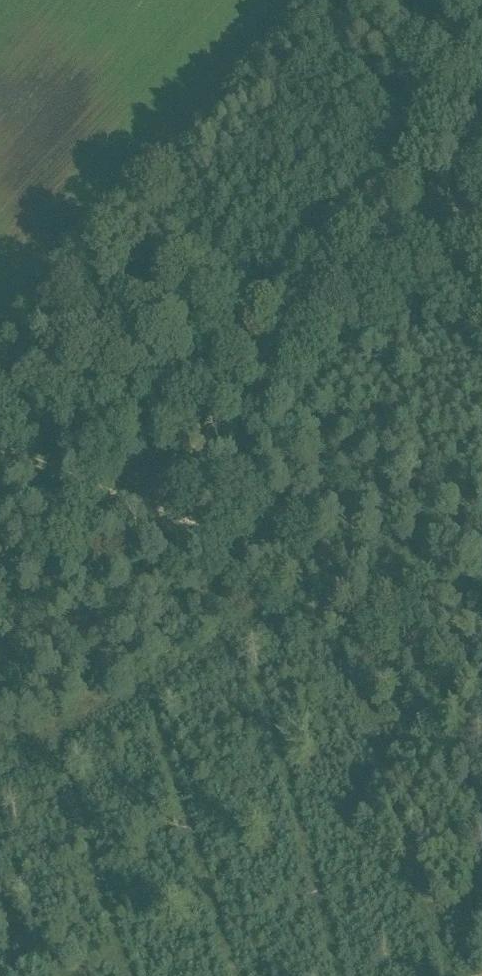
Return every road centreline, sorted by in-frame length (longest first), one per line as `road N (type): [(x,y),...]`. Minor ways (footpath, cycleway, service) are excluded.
road 1 (track): [(0,572),(130,498),(481,81)]
road 2 (track): [(481,626),(169,516),(0,443)]

